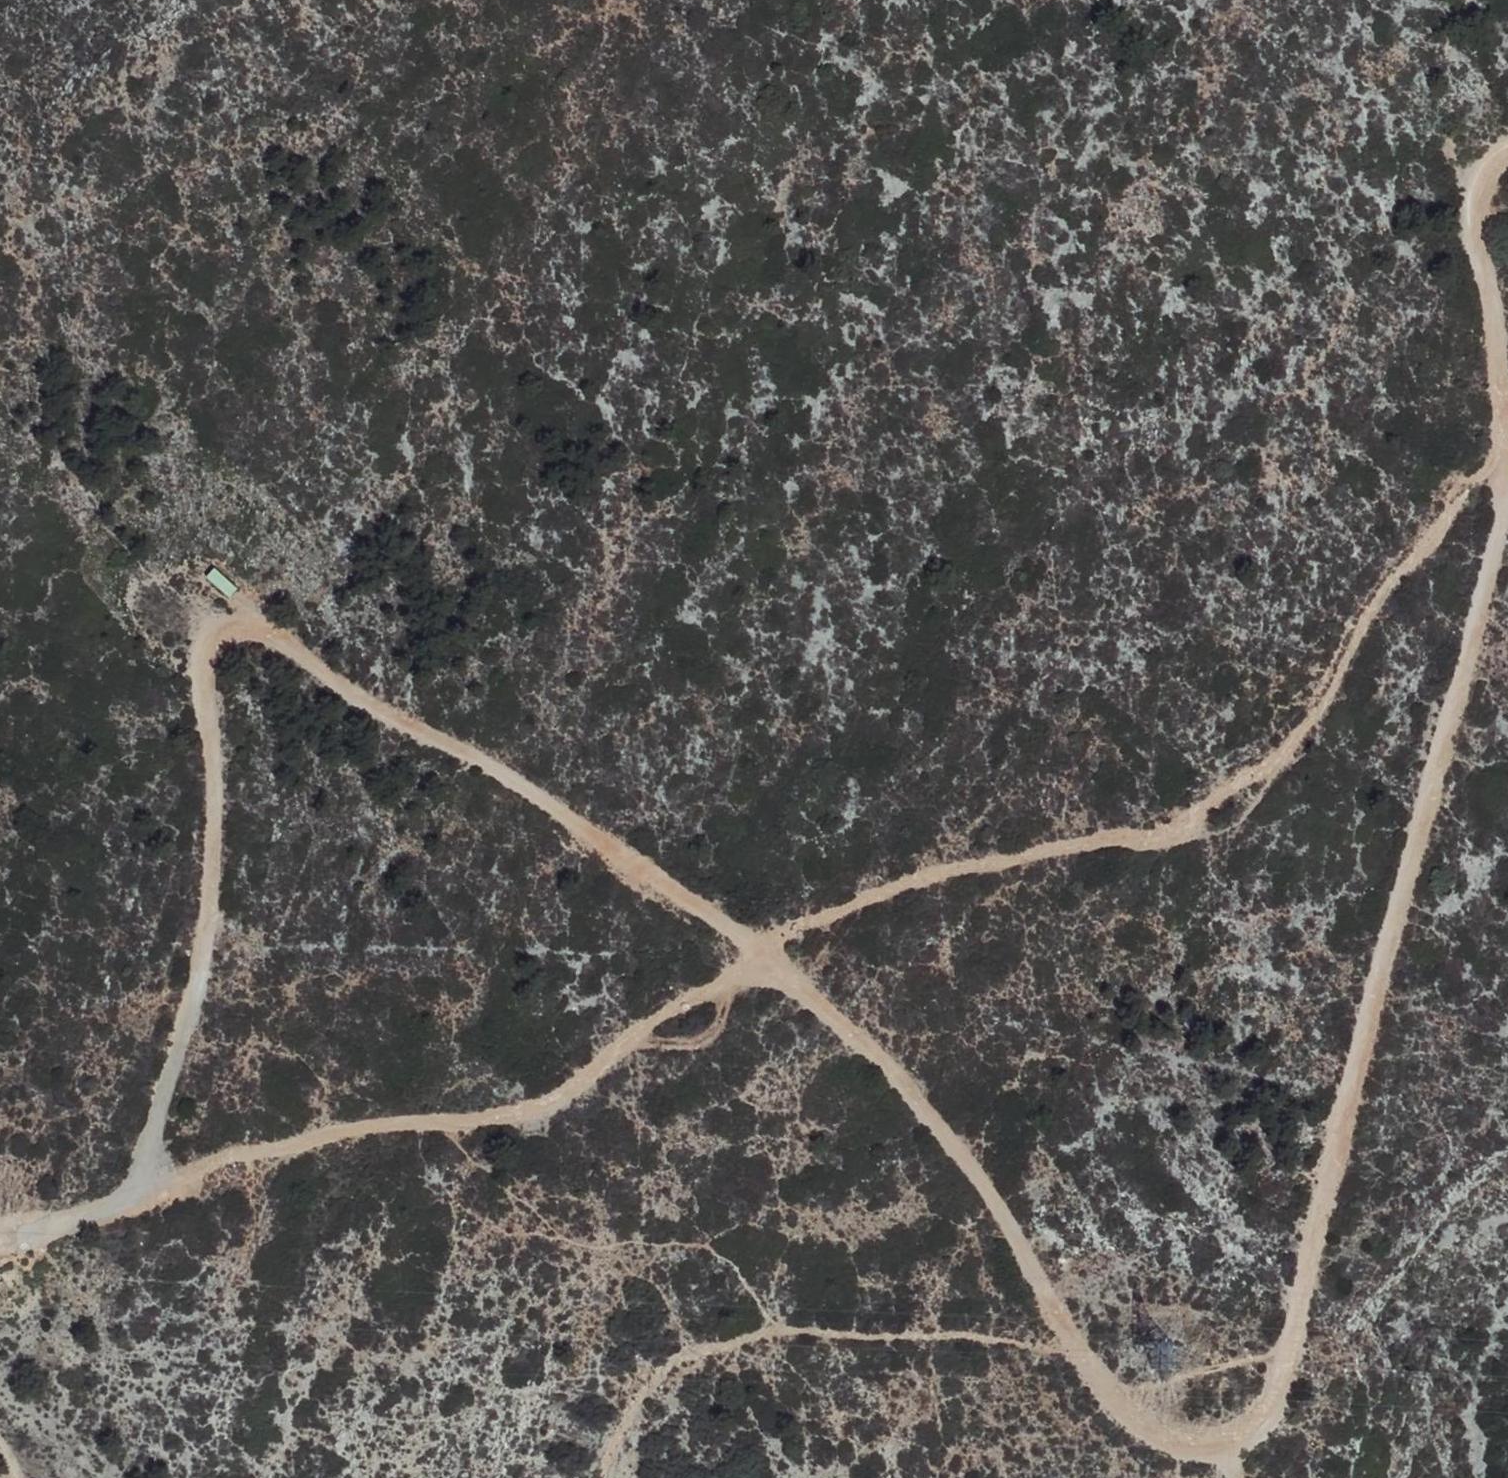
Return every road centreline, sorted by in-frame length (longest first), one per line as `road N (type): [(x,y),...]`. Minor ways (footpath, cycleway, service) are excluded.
road 1 (track): [(133,1198),(203,963),(214,814),(203,670),(226,634),(260,631),(574,823),(766,954),(925,1110),(991,1197),(1079,1350),(1130,1418),(1189,1439),(1244,1428),(1264,1411),(1292,1360),(1317,1281),(1492,625),(1507,507)]
road 2 (track): [(1507,377),(1487,191),(1507,173)]
road 3 (track): [(133,1198),(0,1240)]

